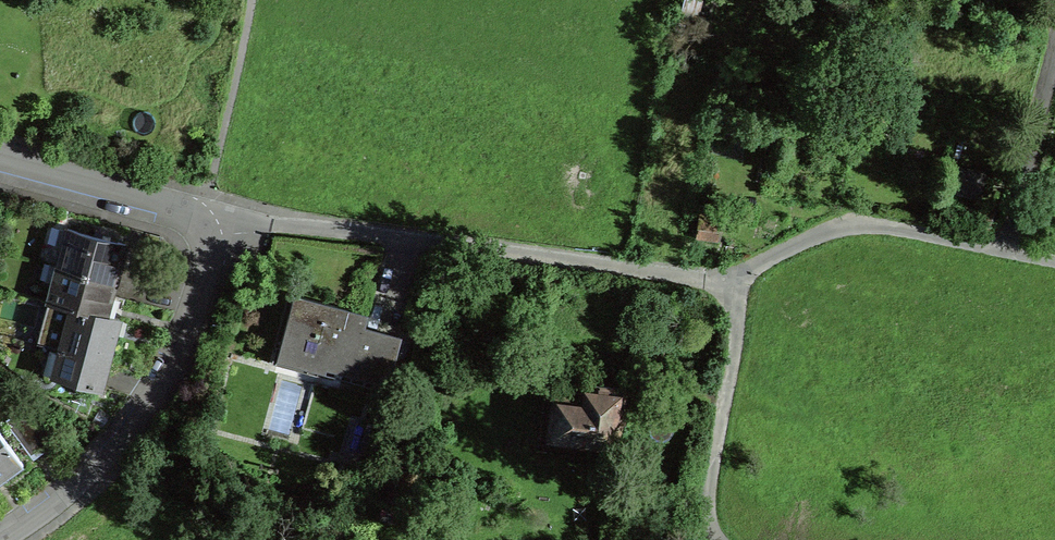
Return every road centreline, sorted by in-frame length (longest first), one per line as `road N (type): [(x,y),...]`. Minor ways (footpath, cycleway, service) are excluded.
road 1 (residential): [(203,212),(738,279)]
road 2 (residential): [(0,536),(90,471),(168,368),(203,295),(203,212)]
road 3 (track): [(738,279),(808,237),(861,225),(1054,255)]
road 4 (track): [(738,279),(711,494),(722,539)]
road 5 (residential): [(0,161),(203,212)]

